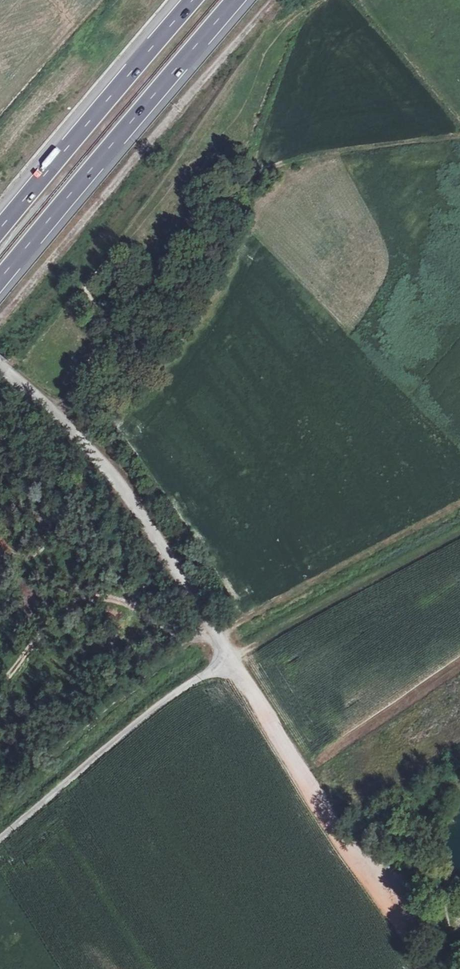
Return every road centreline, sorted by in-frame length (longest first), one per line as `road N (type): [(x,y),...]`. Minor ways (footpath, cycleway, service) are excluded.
road 1 (track): [(223,655),(427,968)]
road 2 (residential): [(223,655),(107,469),(0,366)]
road 3 (motorway): [(0,280),(235,0)]
road 4 (motorway): [(194,0),(0,229)]
road 5 (unclassified): [(0,839),(223,655)]
road 6 (track): [(223,655),(161,618),(85,593),(55,613),(0,686)]
road 7 (track): [(459,530),(226,660)]

